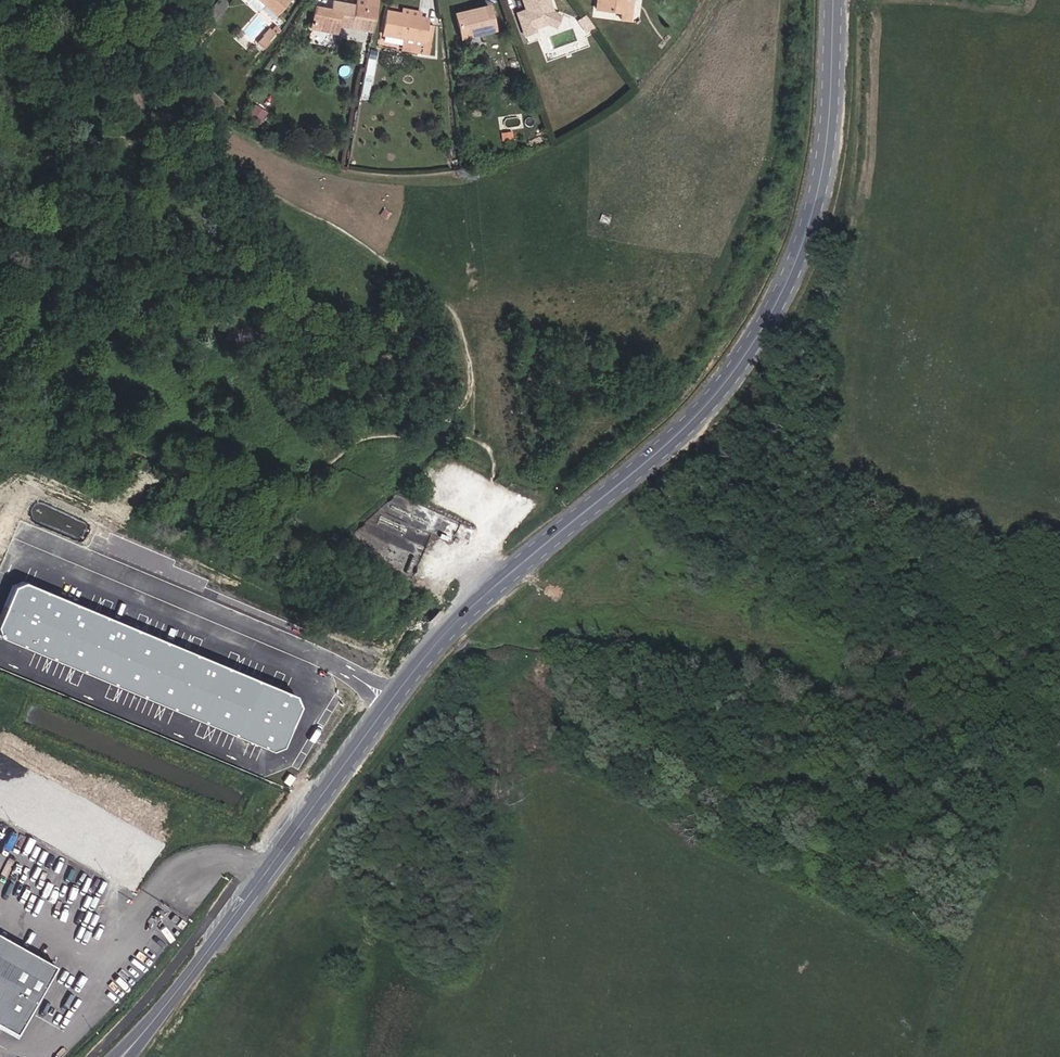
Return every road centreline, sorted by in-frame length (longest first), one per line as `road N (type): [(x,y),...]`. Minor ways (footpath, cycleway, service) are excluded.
road 1 (tertiary): [(126,1052),(428,653),(492,589),(692,421),(759,334),(819,191),(833,0)]

